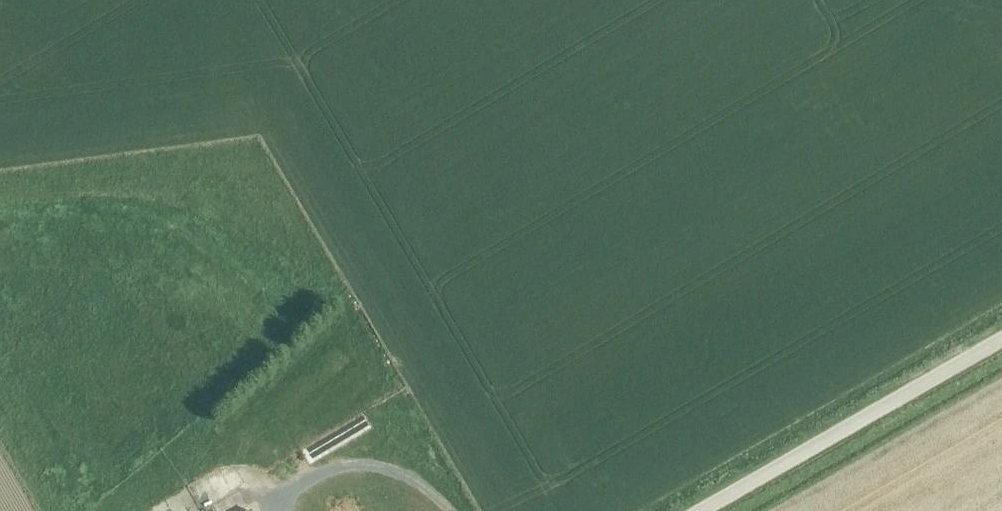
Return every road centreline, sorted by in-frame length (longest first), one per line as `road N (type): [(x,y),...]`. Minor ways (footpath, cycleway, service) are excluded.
road 1 (unclassified): [(698,510),(1001,339)]

